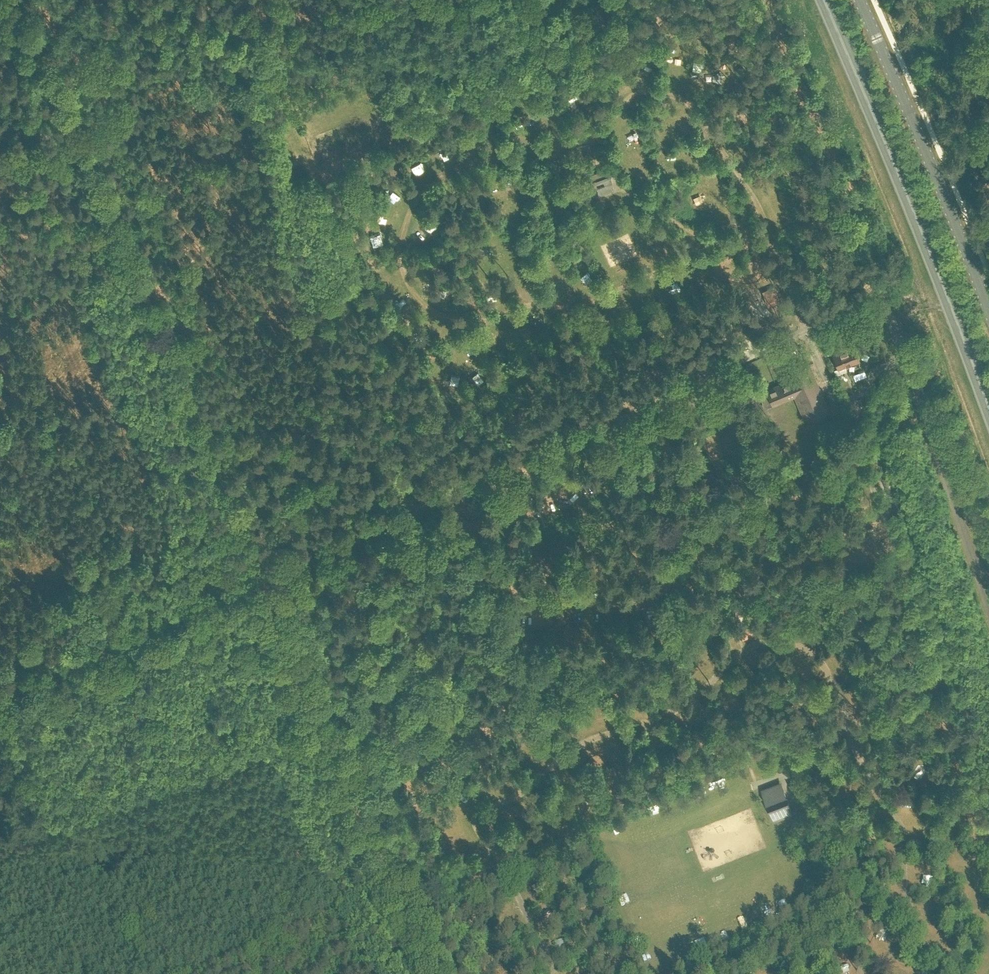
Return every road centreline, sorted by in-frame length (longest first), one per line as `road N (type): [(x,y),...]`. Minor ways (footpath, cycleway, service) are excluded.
road 1 (trunk): [(988,406),(825,0)]
road 2 (unclassified): [(988,610),(882,302),(827,319)]
road 3 (tertiary): [(988,311),(860,0)]
road 4 (track): [(261,575),(0,691)]
road 5 (track): [(448,46),(365,64),(329,63),(260,40)]

